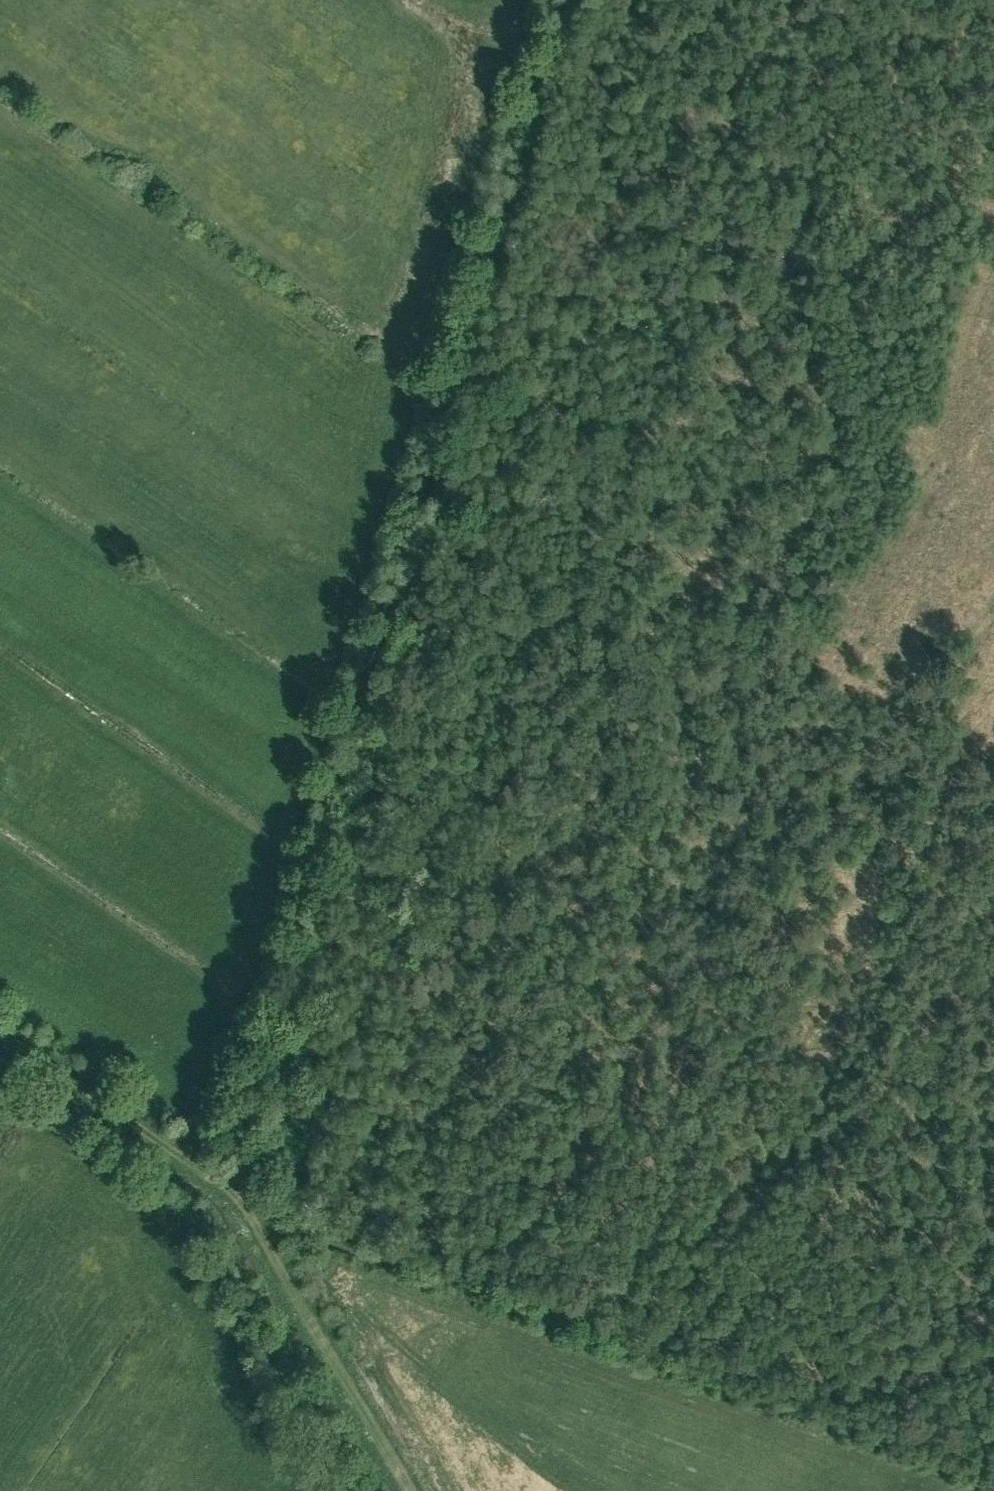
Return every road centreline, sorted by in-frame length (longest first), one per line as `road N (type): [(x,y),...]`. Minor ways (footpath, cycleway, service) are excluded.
road 1 (track): [(0,1042),(193,1179),(389,1490)]

